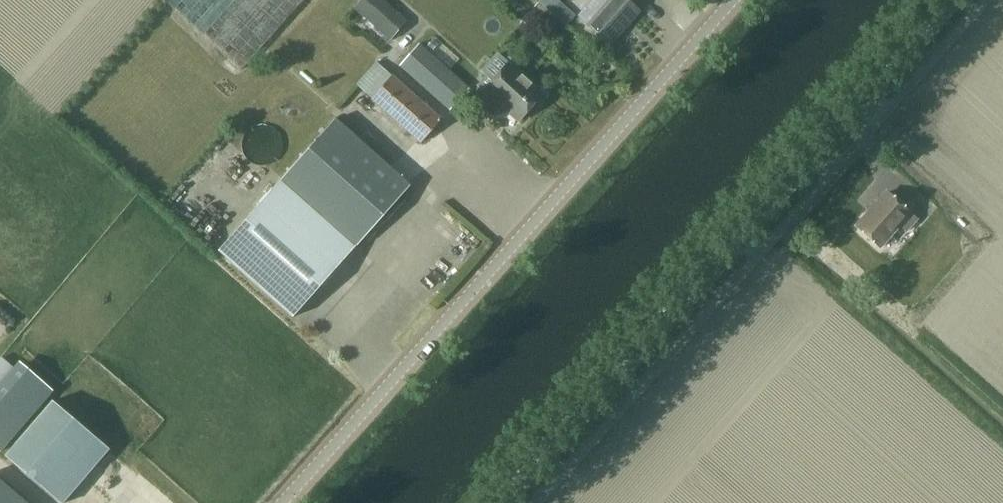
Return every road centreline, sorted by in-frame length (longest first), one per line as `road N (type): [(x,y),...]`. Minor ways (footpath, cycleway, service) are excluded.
road 1 (tertiary): [(733,0),(284,502)]
road 2 (secondary): [(499,502),(948,0)]

